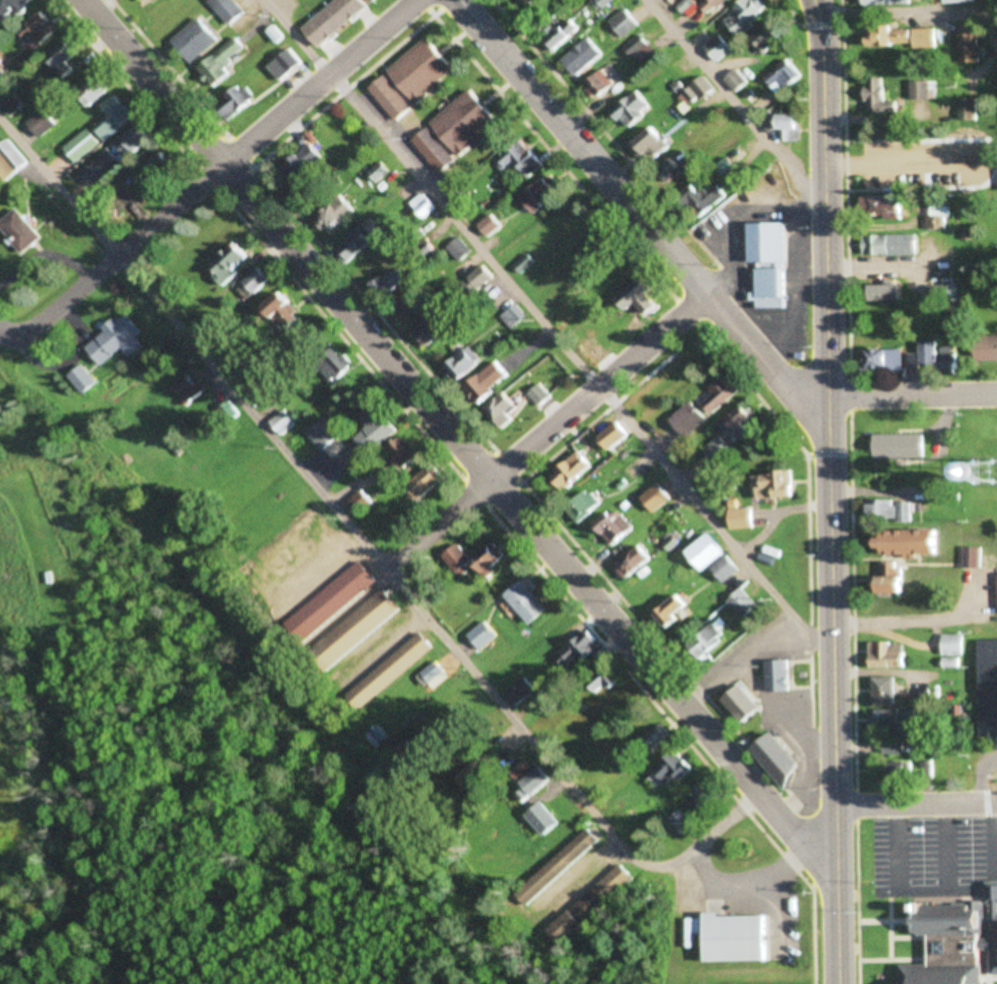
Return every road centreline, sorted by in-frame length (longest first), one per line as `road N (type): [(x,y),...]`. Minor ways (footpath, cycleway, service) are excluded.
road 1 (residential): [(837,879),(80,0)]
road 2 (primary): [(820,43),(838,983)]
road 3 (residential): [(825,398),(780,381),(454,0)]
road 4 (residential): [(412,0),(27,332),(8,337)]
road 5 (residential): [(707,295),(386,572)]
road 6 (residential): [(825,398),(996,395)]
road 7 (residential): [(996,803),(836,807)]
road 8 (residential): [(760,796),(663,868),(647,869)]

